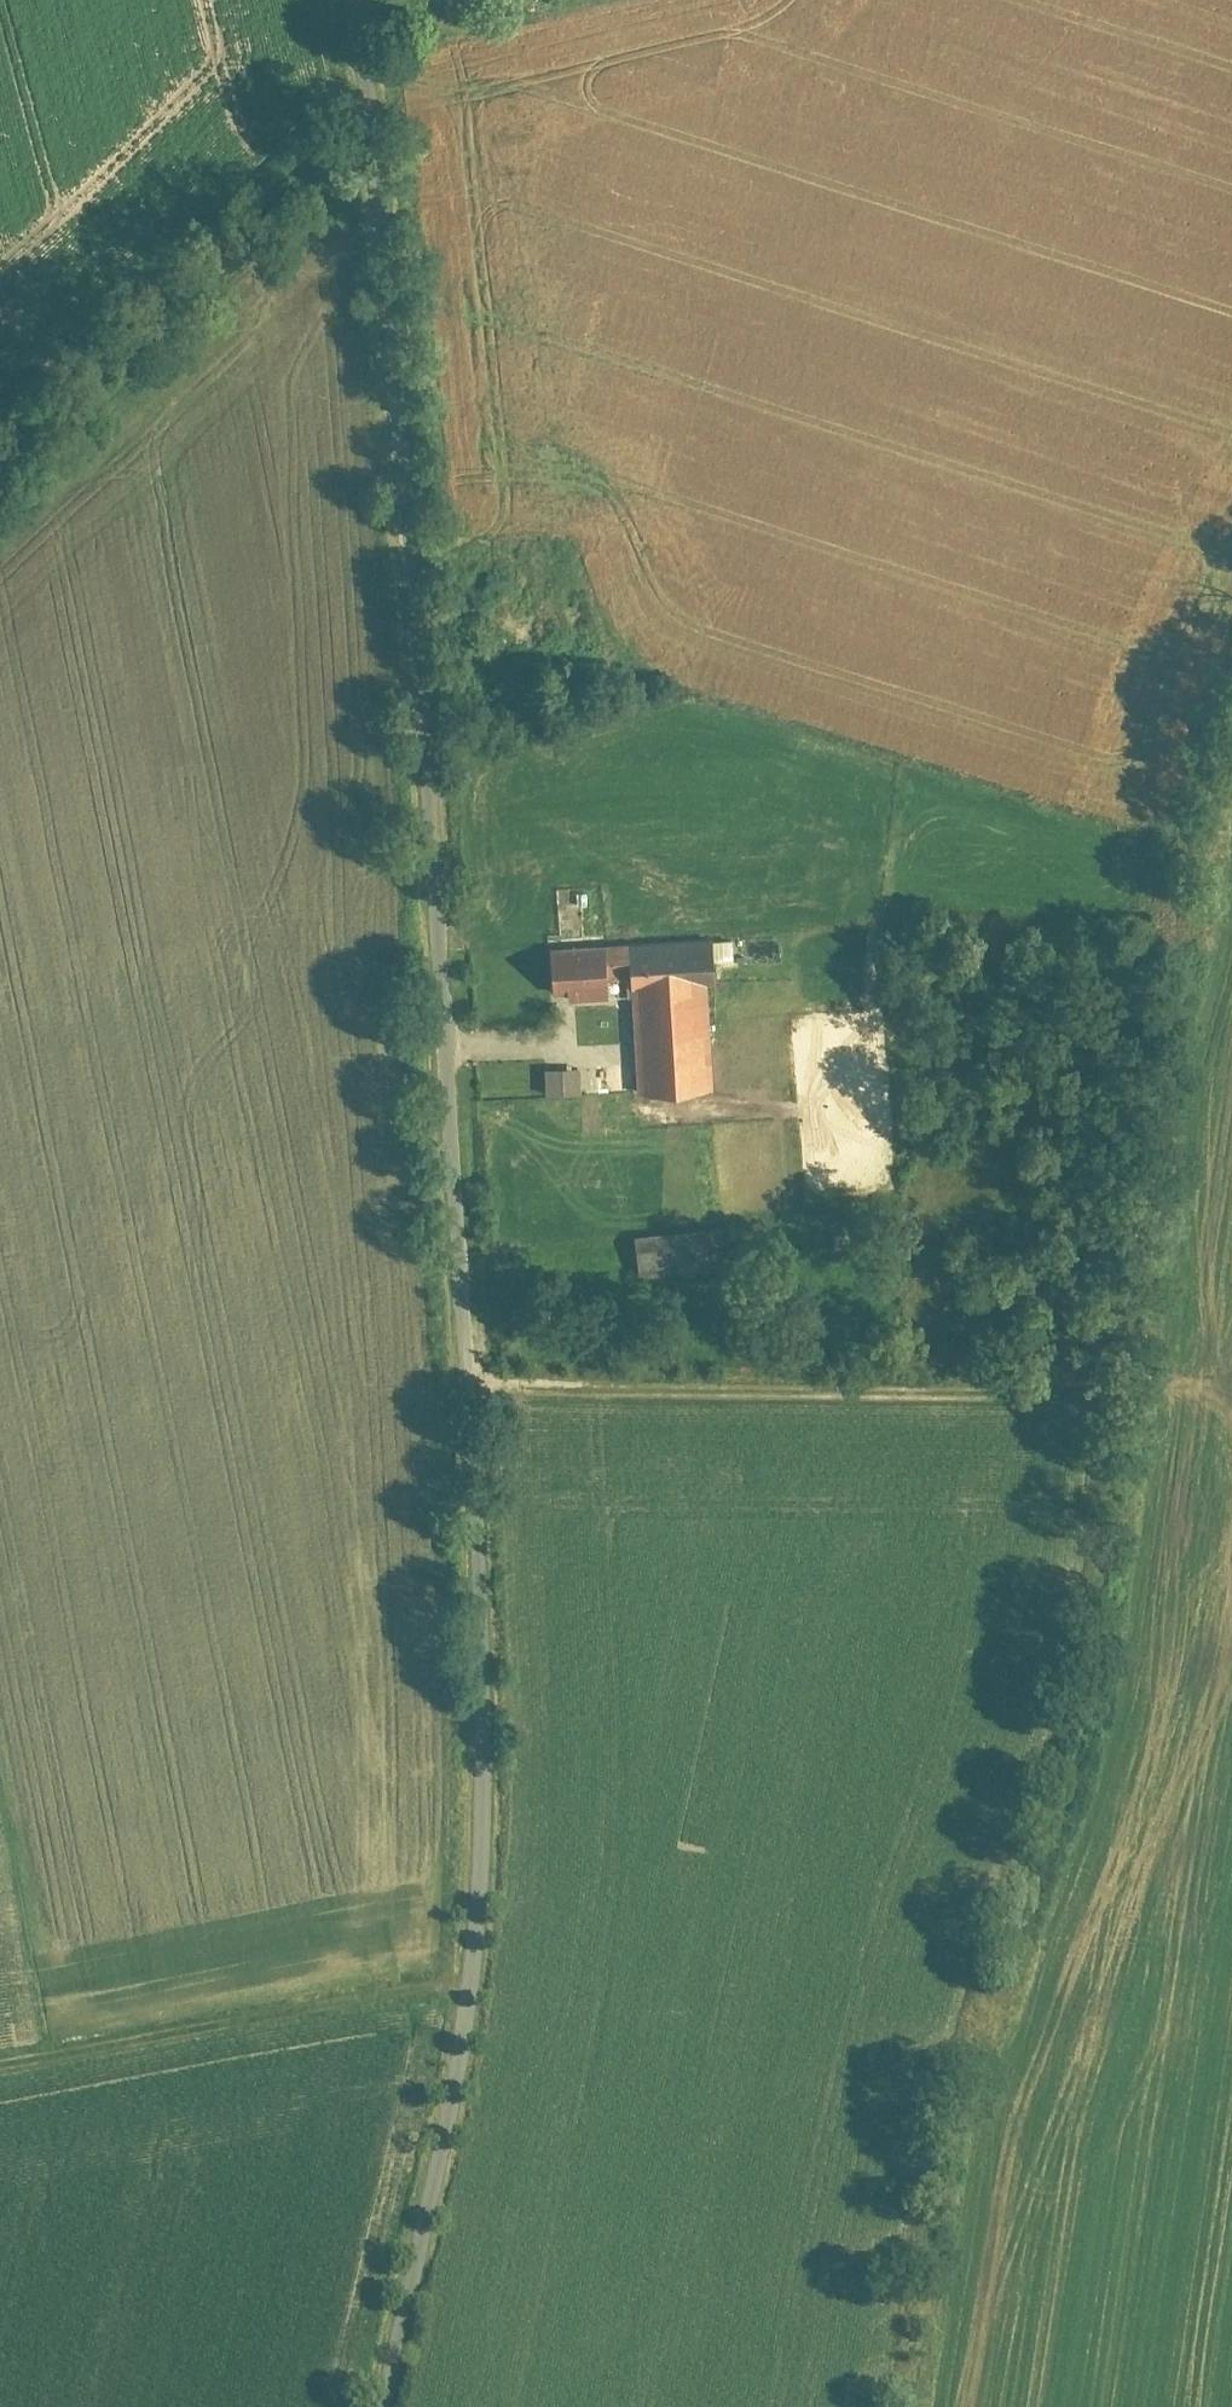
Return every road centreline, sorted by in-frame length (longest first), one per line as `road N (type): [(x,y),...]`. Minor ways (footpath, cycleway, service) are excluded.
road 1 (unclassified): [(353,0),(370,61),(394,240),(459,1252),(475,1757),(464,2066),(385,2406)]
road 2 (track): [(0,2061),(467,1984)]

